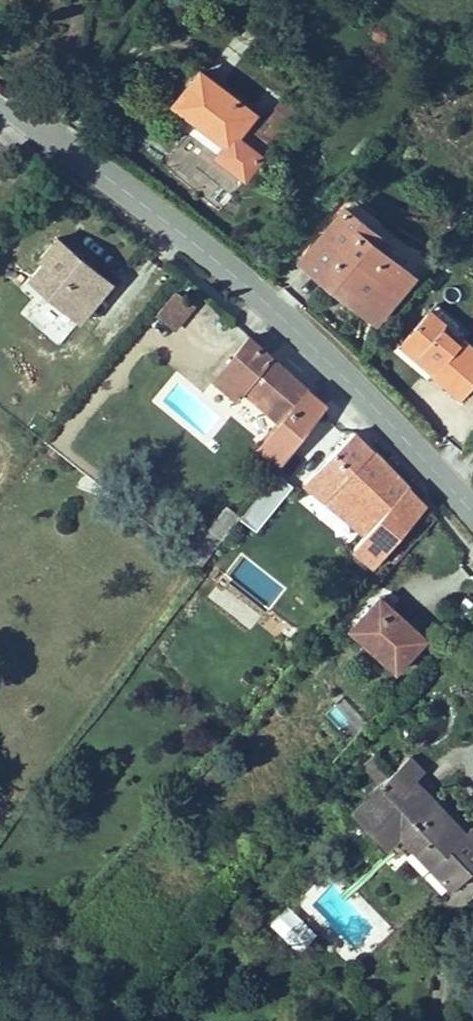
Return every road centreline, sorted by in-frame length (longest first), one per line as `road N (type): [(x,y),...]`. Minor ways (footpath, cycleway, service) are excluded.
road 1 (tertiary): [(472,512),(255,294),(0,100)]

